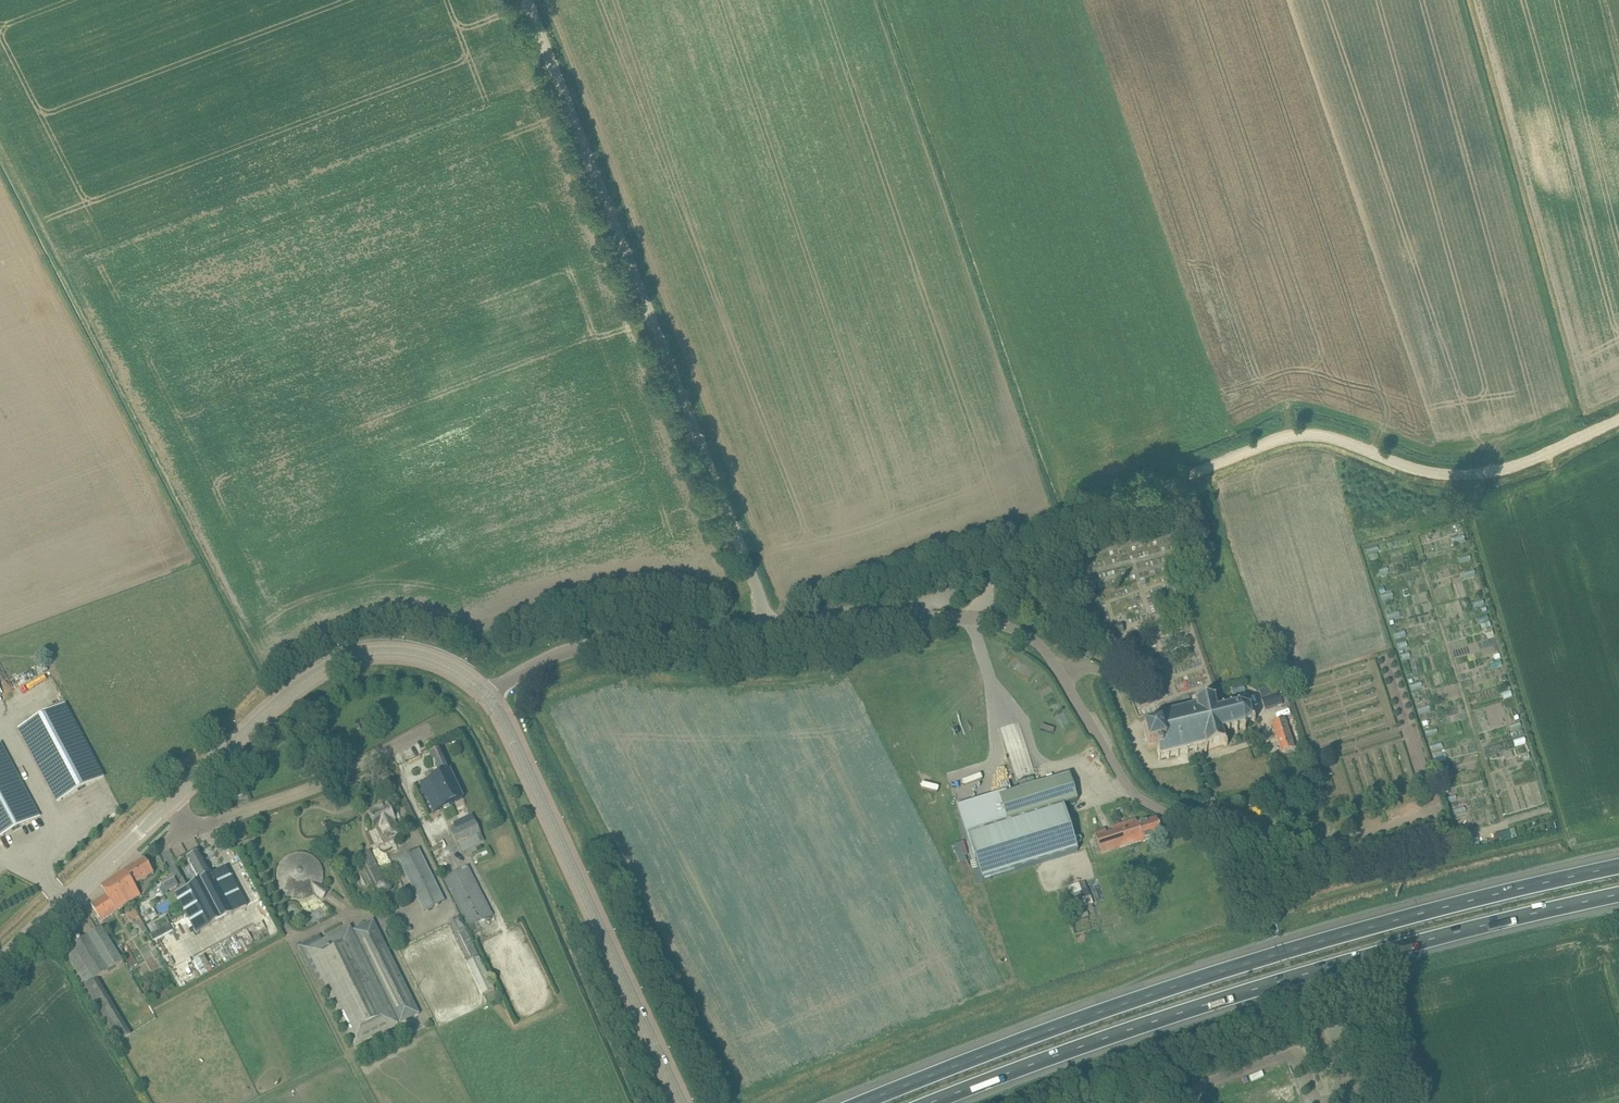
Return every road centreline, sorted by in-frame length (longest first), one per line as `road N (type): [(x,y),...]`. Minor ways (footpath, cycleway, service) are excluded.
road 1 (motorway): [(1618,865),(1278,953),(860,1102)]
road 2 (unclassified): [(978,618),(988,579),(1013,550),(1286,437),(1319,434),(1428,471),(1476,474),(1523,465),(1618,420)]
road 3 (motorway): [(929,1102),(1204,1004),(1618,893)]
road 4 (tertiary): [(766,631),(527,0)]
road 5 (tertiary): [(682,1102),(488,696)]
road 6 (tertiary): [(169,804),(250,725),(339,661),(411,653),(453,668),(488,696)]
road 7 (unclassified): [(1225,825),(1180,820),(1135,794),(1042,647),(978,618)]
road 8 (tertiary): [(488,696),(506,678),(578,648),(766,631)]
road 9 (unclassified): [(169,804),(191,824),(211,822),(335,778),(428,728)]
road 10 (tertiary): [(0,965),(169,804)]
road 11 (unclassified): [(766,631),(978,618)]
road 12 (residential): [(1192,1102),(1206,1083),(1292,1055),(1320,1102)]

